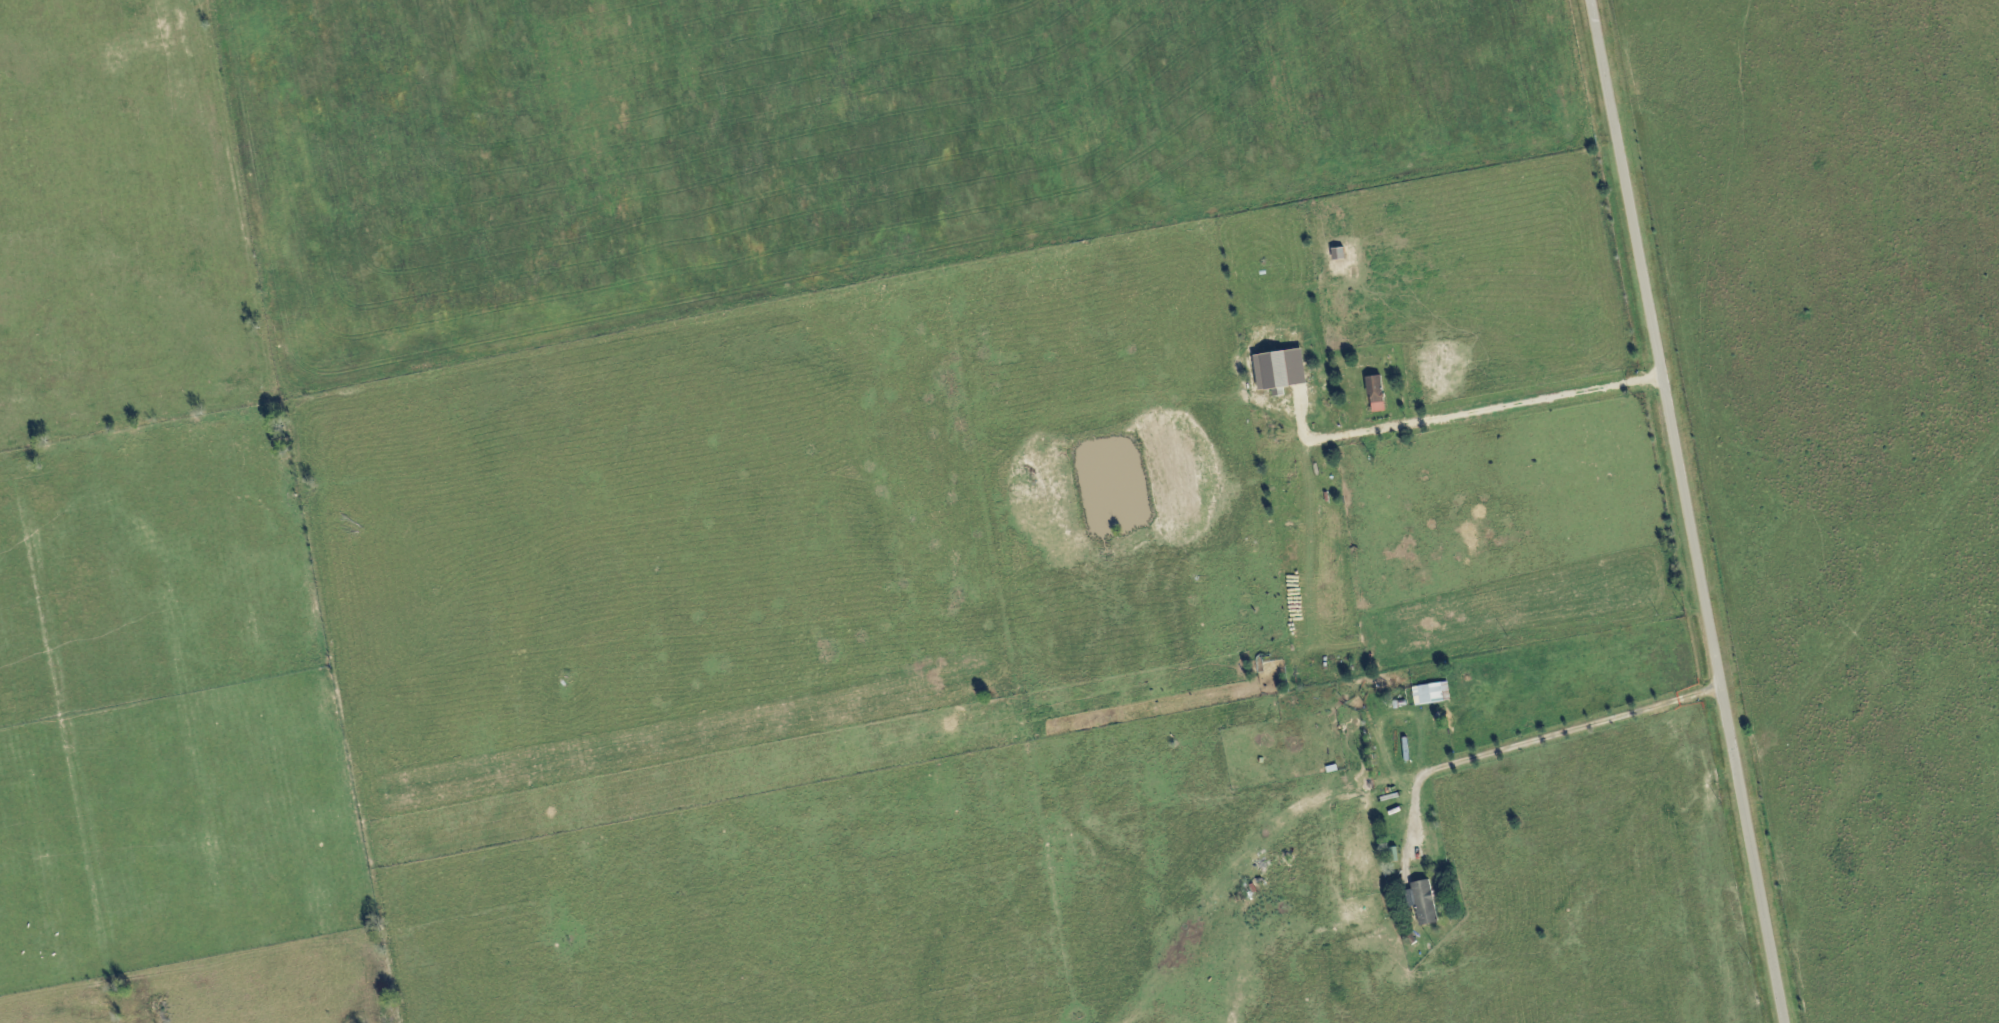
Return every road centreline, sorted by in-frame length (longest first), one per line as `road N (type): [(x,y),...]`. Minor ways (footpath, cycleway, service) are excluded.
road 1 (residential): [(1782,1022),(1732,690),(1587,0)]

